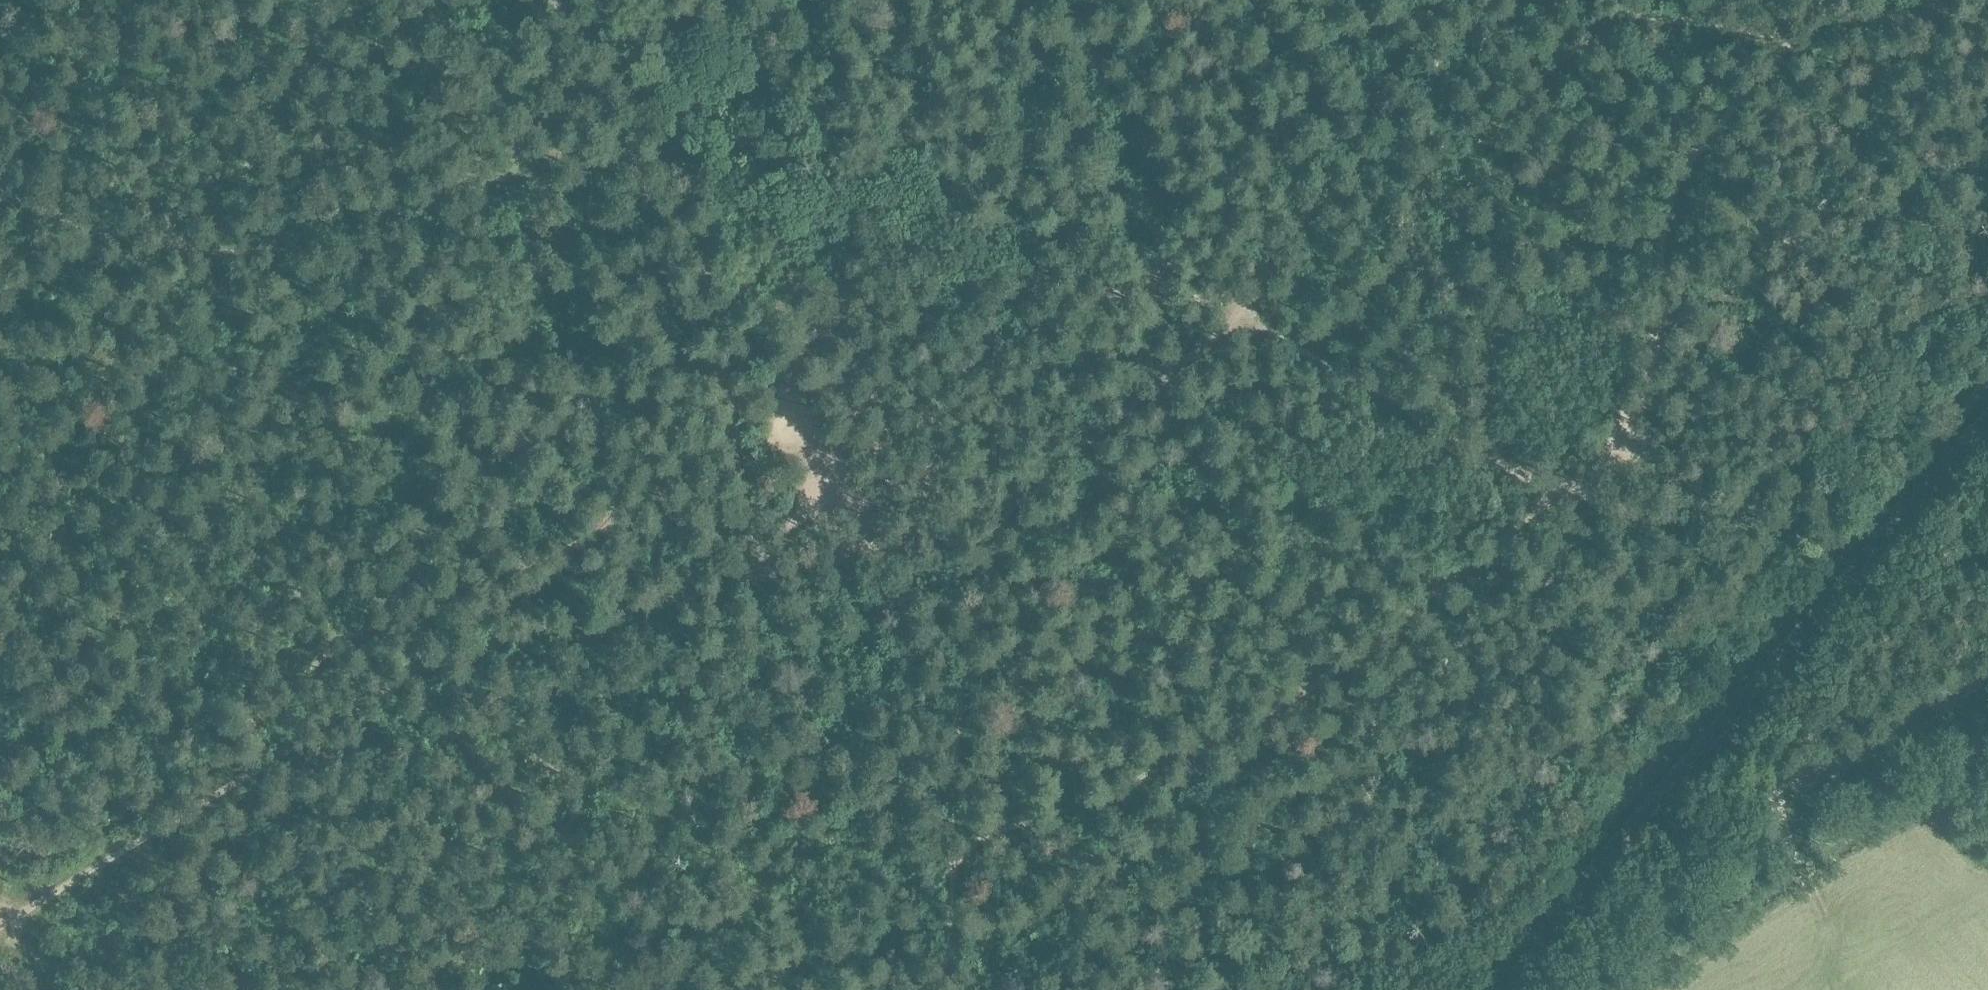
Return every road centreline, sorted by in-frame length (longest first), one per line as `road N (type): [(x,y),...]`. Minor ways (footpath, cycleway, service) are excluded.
road 1 (secondary): [(1495,989),(1987,422)]

